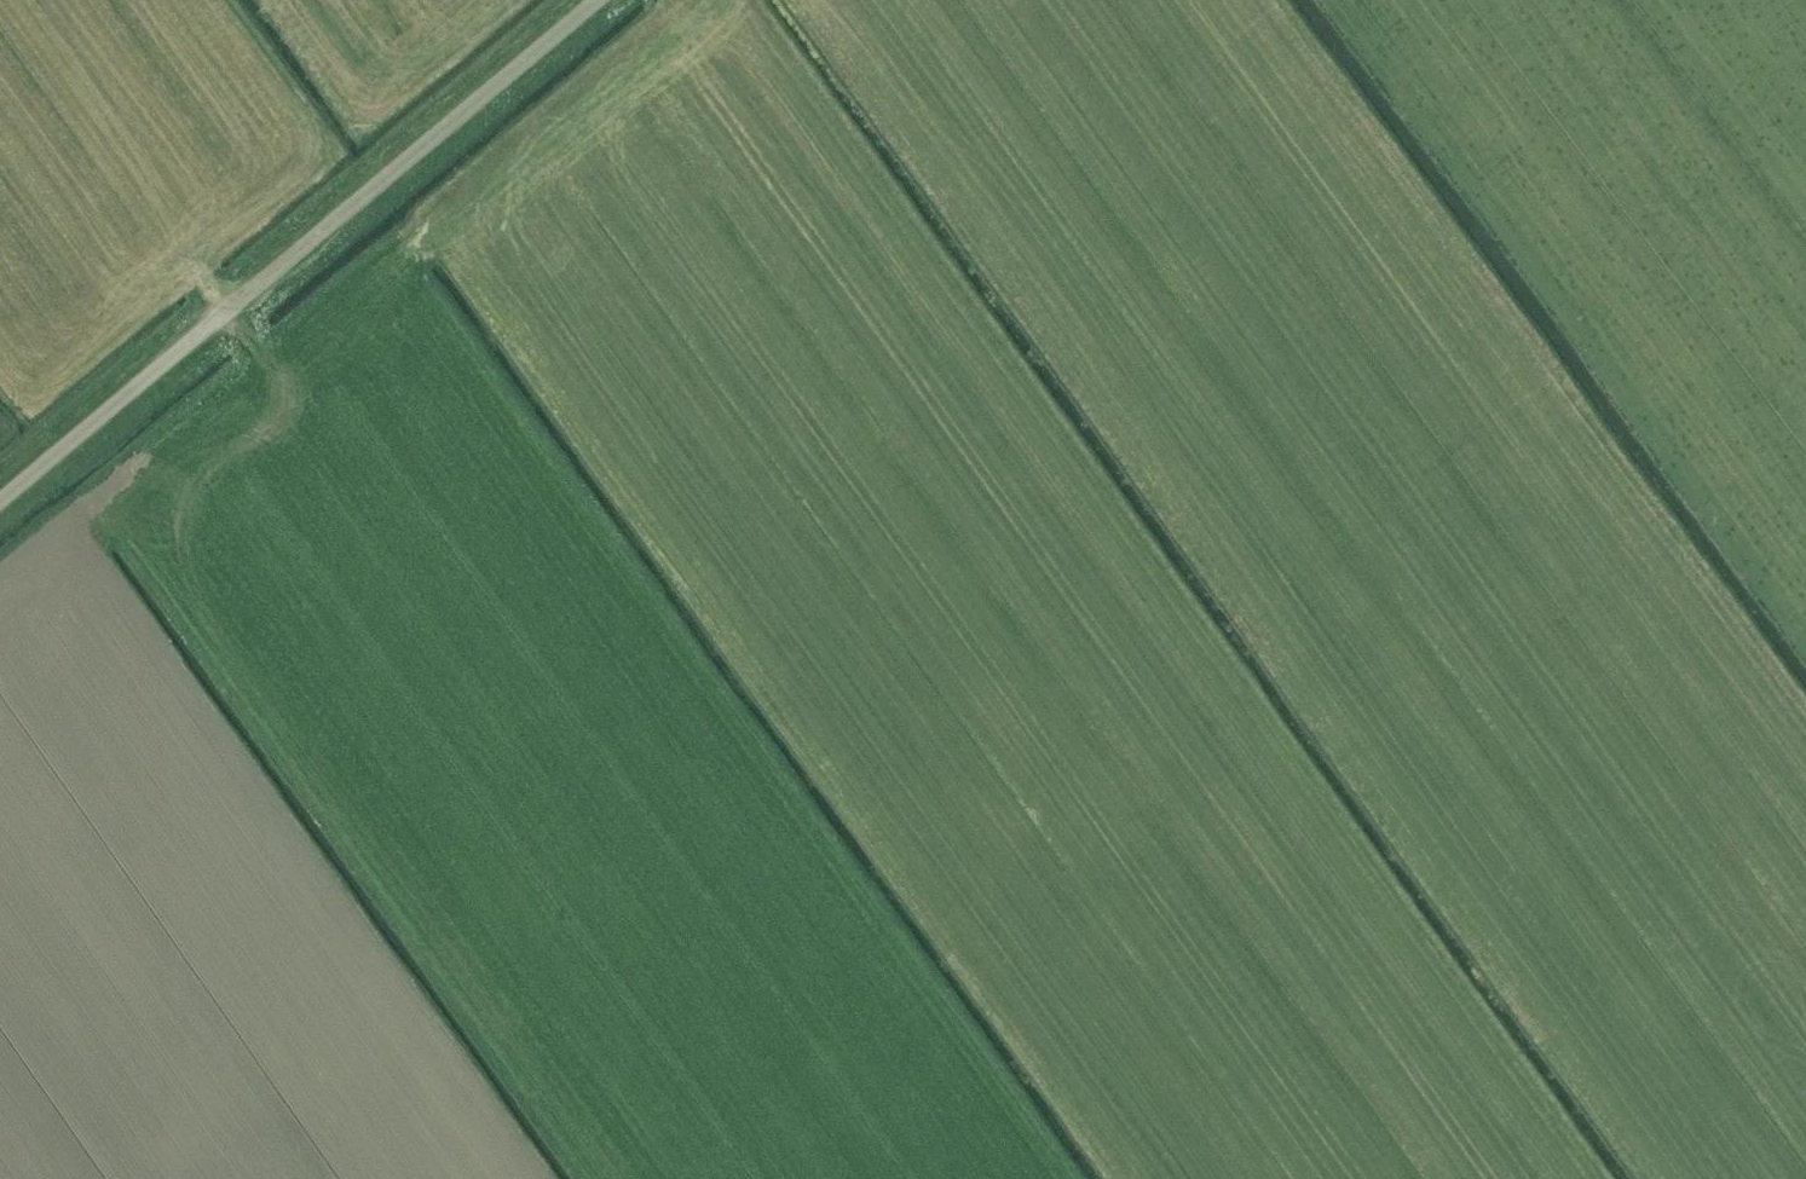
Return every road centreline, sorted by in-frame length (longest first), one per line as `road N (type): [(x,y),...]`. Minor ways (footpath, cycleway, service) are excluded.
road 1 (unclassified): [(0,508),(600,0)]

